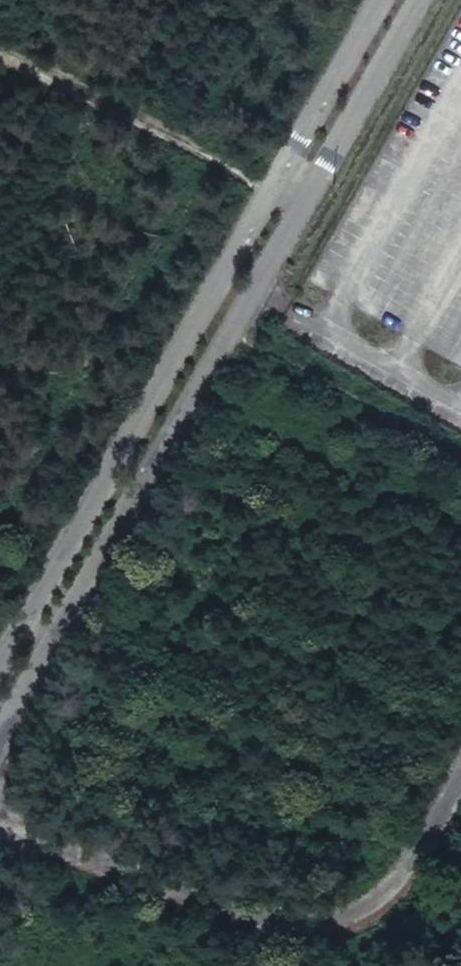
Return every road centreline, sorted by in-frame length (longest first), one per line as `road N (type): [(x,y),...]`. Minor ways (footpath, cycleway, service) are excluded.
road 1 (unclassified): [(0,736),(289,220),(279,203)]
road 2 (track): [(460,766),(399,874),(334,930),(150,882),(0,818)]
road 3 (unclassified): [(279,203),(261,206),(0,662)]
road 4 (track): [(0,43),(289,189)]
road 5 (unclassified): [(301,165),(324,166),(419,0)]
road 6 (unclassified): [(380,0),(294,152),(301,165)]

